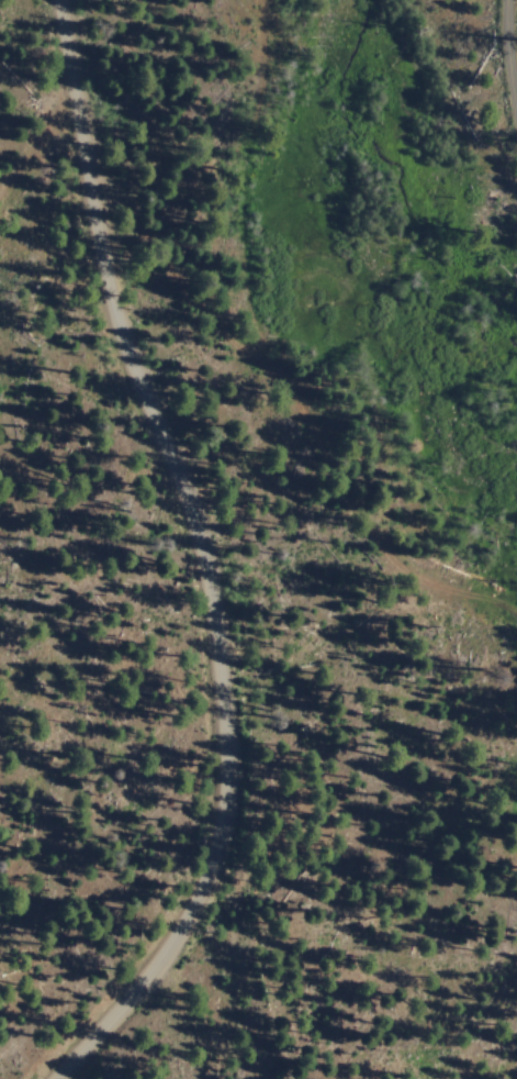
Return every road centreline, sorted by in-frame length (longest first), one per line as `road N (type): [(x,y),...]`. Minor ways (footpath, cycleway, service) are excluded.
road 1 (residential): [(62,0),(71,141),(102,290),(172,477),(184,553),(214,621),(222,830),(177,926),(53,1078)]
road 2 (track): [(222,830),(416,882),(465,958),(496,1078)]
road 3 (track): [(500,0),(501,90),(516,162)]

